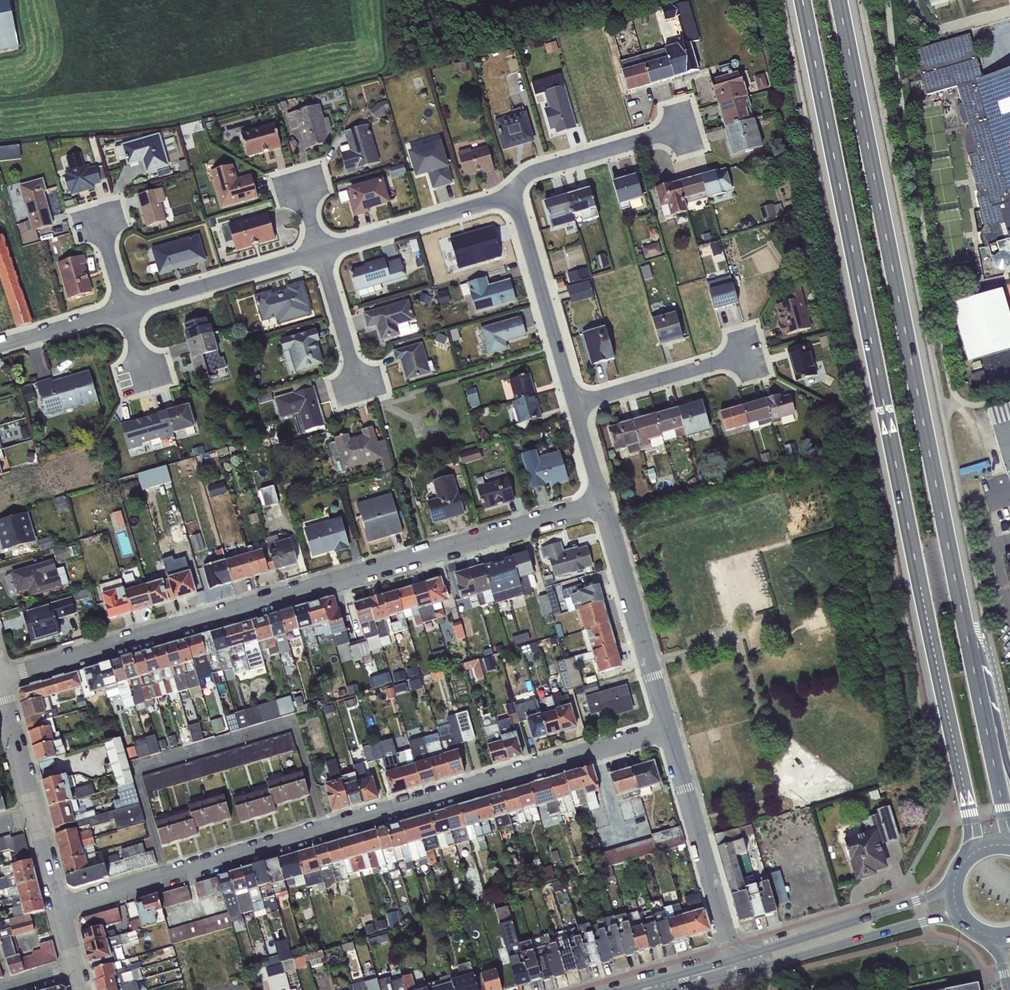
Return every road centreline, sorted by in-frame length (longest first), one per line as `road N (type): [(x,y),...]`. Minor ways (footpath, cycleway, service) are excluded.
road 1 (trunk): [(802,0),(976,848)]
road 2 (trunk): [(993,762),(838,0)]
road 3 (residential): [(665,731),(60,907)]
road 4 (residential): [(602,506),(0,680)]
road 5 (residential): [(665,731),(734,960)]
road 6 (residential): [(602,506),(665,731)]
road 7 (tertiary): [(951,891),(734,960)]
road 8 (tertiary): [(738,975),(956,913)]
road 9 (residential): [(511,195),(574,406)]
road 10 (residential): [(318,250),(126,309)]
road 11 (residential): [(511,195),(318,250)]
road 12 (residential): [(574,406),(758,348)]
road 13 (residential): [(682,129),(525,176),(511,195)]
road 14 (residential): [(361,398),(318,250)]
road 15 (residential): [(35,817),(0,682)]
road 16 (residential): [(126,309),(0,346)]

